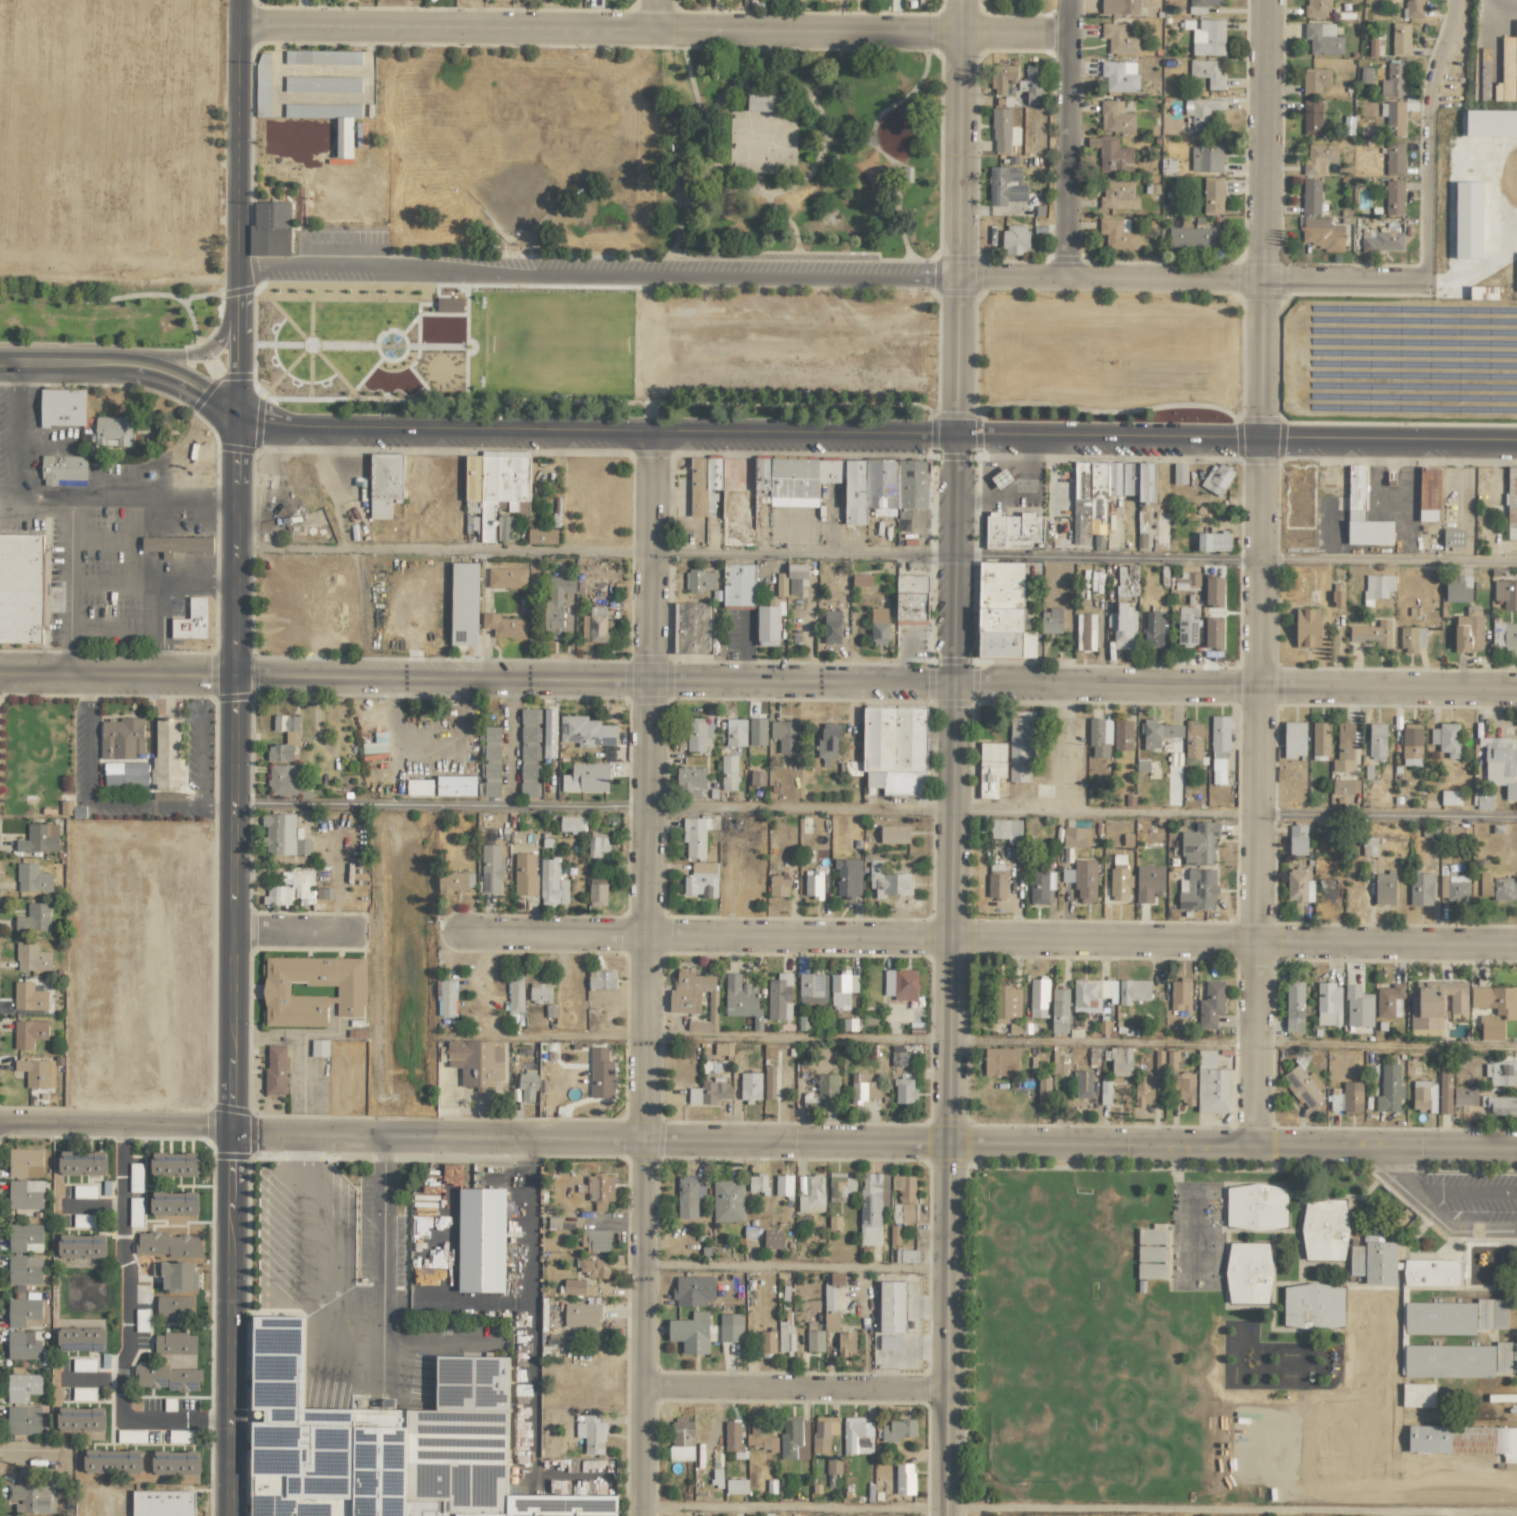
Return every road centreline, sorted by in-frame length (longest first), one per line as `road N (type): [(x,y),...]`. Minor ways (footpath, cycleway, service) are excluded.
road 1 (residential): [(1516,690),(650,680),(0,683)]
road 2 (tertiary): [(243,0),(228,1515)]
road 3 (residential): [(1516,1155),(299,1143),(238,1131)]
road 4 (residential): [(1516,440),(240,426)]
road 5 (residential): [(954,1515),(956,280)]
road 6 (residential): [(649,1515),(653,429)]
road 7 (residential): [(1516,948),(449,939)]
road 8 (residential): [(1257,1150),(1264,284)]
road 9 (residential): [(1080,44),(243,35)]
road 10 (residential): [(241,265),(956,280)]
road 11 (residential): [(1422,288),(956,280)]
road 12 (residential): [(949,1398),(649,1395)]
road 13 (residential): [(1460,0),(1460,56),(1431,124),(1422,288)]
road 14 (residential): [(1264,284),(1271,0)]
road 15 (residential): [(1064,281),(1079,0)]
road 16 (residential): [(956,280),(966,0)]
road 17 (tertiary): [(0,365),(140,367),(240,426)]
road 18 (residential): [(238,1131),(0,1126)]
road 19 (tertiary): [(241,313),(197,354),(103,364)]
road 20 (residential): [(239,932),(364,933)]

